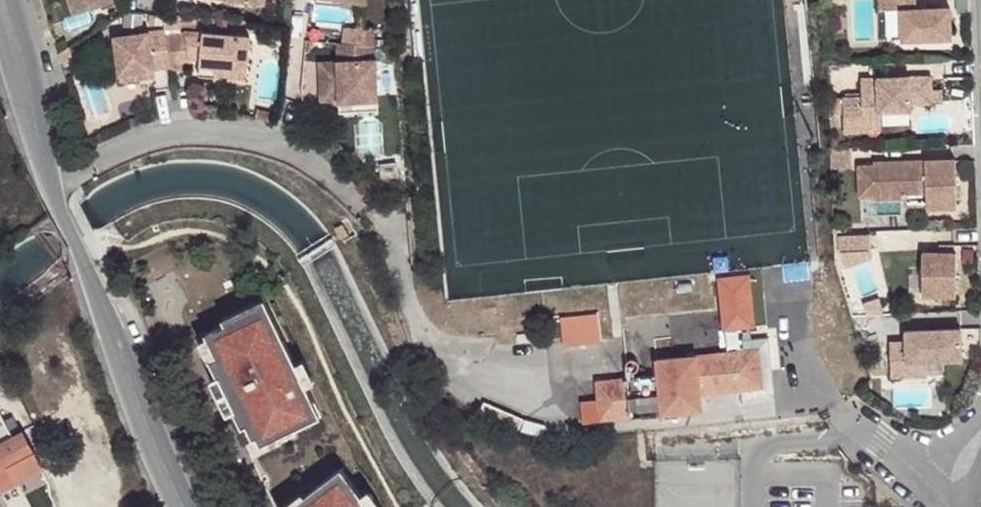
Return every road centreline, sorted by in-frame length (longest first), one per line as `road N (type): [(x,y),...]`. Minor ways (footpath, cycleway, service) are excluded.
road 1 (unclassified): [(61,209),(180,506)]
road 2 (residential): [(0,1),(61,209)]
road 3 (residential): [(832,409),(940,499)]

